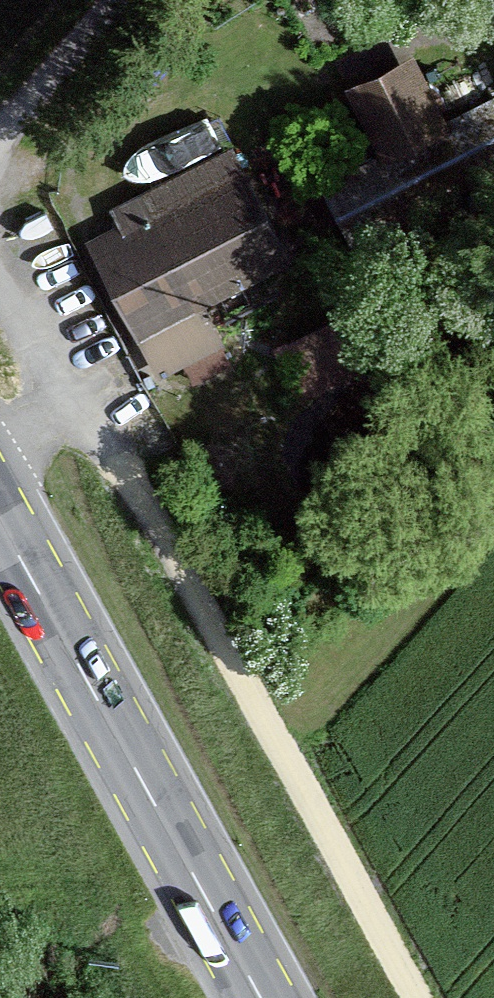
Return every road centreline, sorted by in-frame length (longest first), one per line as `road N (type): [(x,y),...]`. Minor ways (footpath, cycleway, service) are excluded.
road 1 (track): [(417,997),(140,495),(67,405)]
road 2 (primary): [(261,997),(0,522)]
road 3 (track): [(0,132),(114,0)]
road 4 (track): [(67,405),(0,288)]

